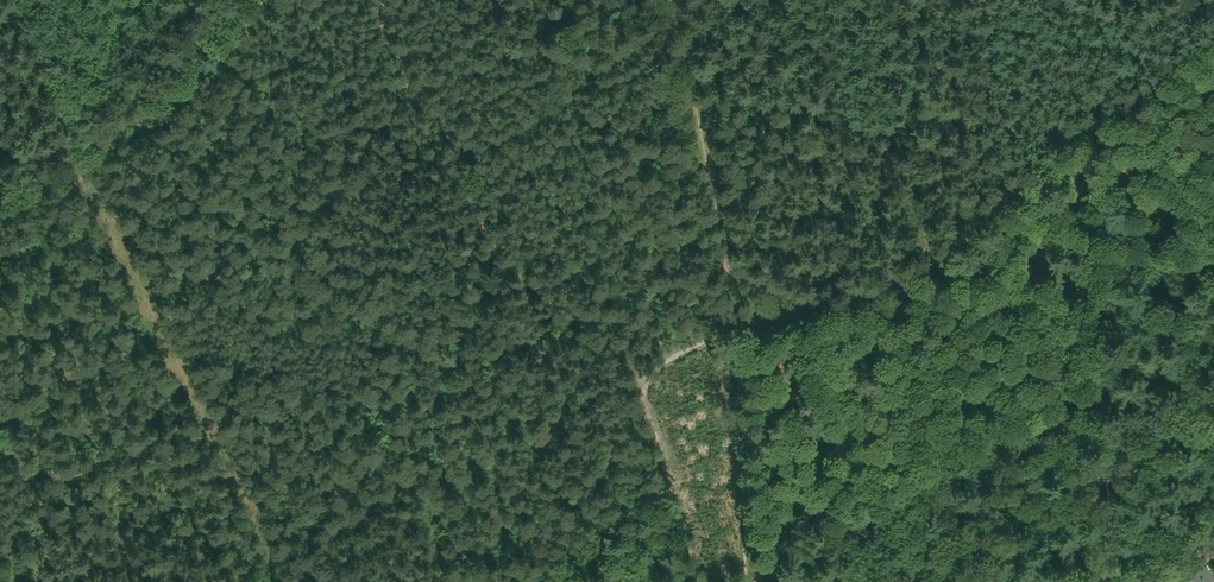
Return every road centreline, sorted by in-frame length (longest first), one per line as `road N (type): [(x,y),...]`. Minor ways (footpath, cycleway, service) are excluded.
road 1 (track): [(905,581),(1213,422)]

